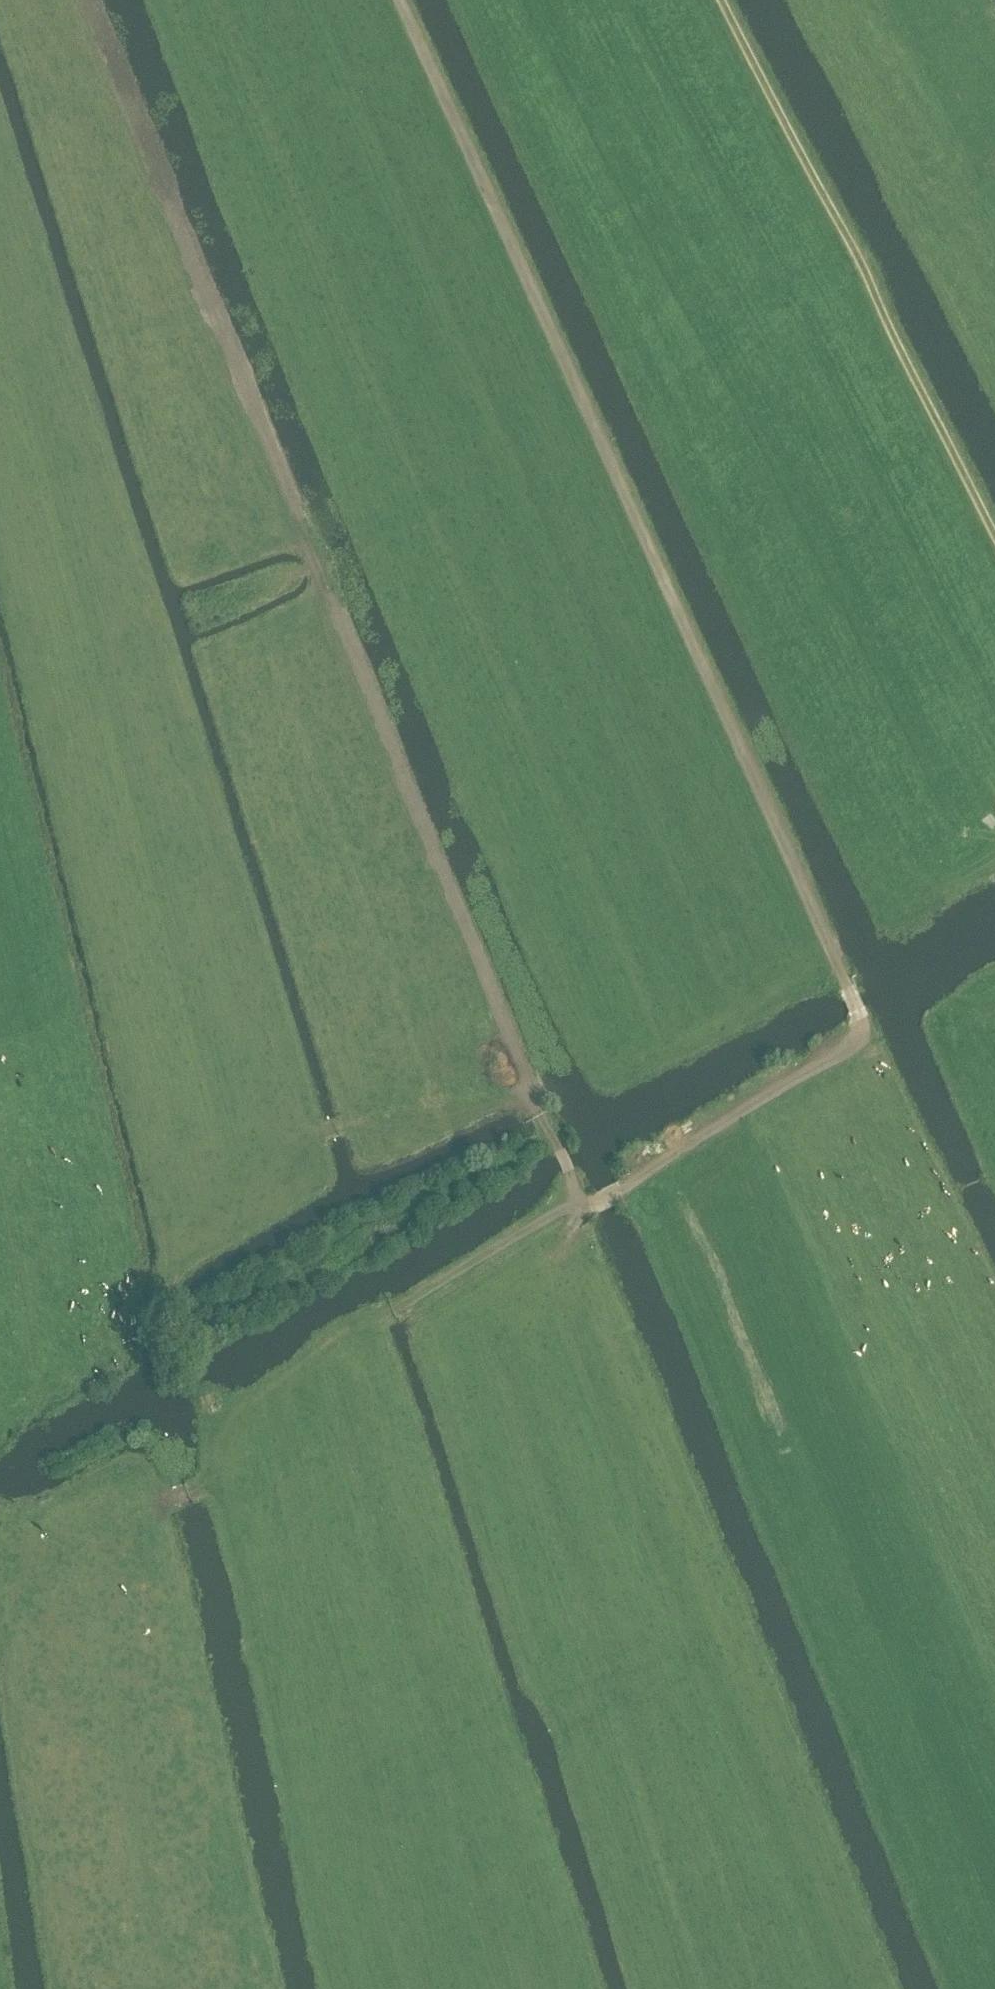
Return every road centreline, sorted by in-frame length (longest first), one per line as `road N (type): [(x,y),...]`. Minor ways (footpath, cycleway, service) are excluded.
road 1 (track): [(721,0),(994,537)]

